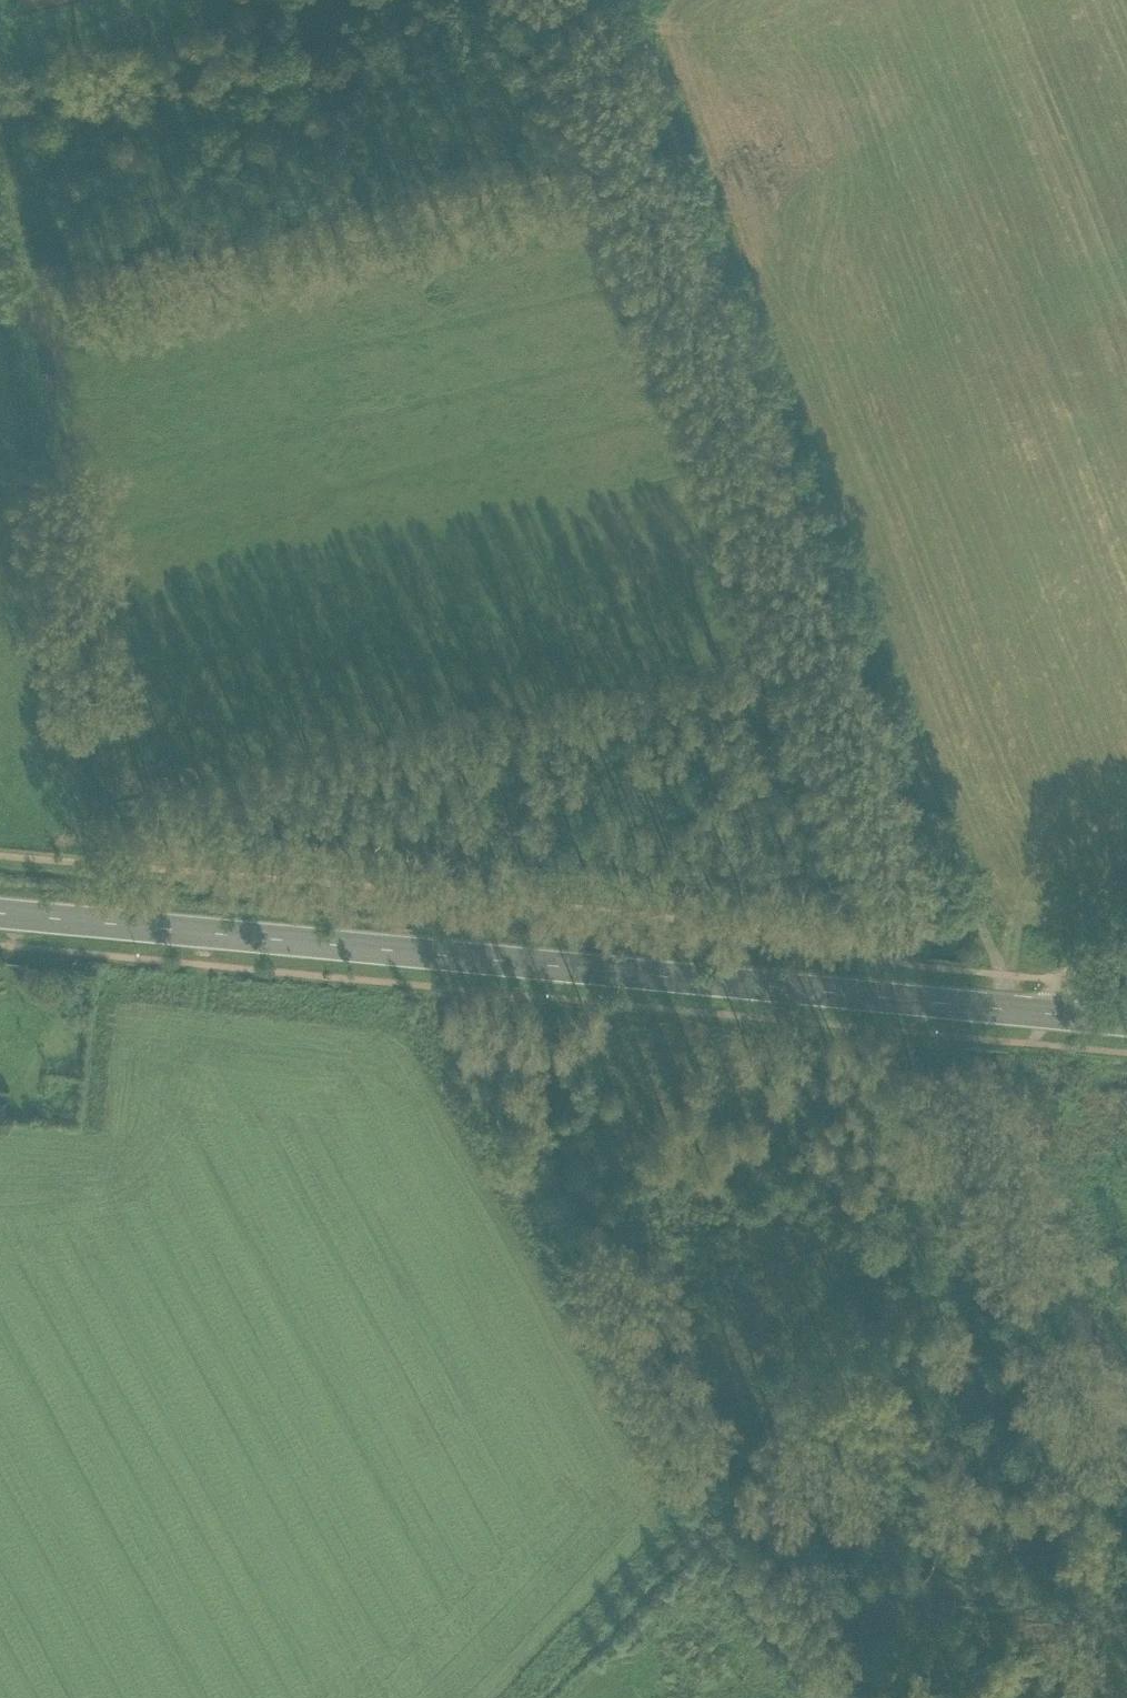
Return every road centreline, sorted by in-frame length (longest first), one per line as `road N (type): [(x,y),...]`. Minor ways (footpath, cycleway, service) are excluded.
road 1 (unclassified): [(623,0),(1015,1007)]
road 2 (secondary): [(1015,1007),(0,913)]

